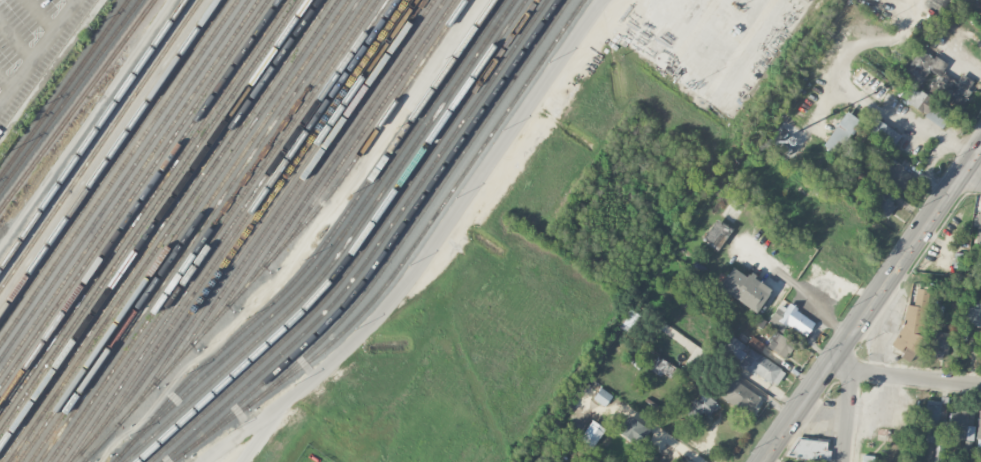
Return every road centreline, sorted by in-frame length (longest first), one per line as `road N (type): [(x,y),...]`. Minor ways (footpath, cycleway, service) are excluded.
road 1 (secondary): [(762,461),(980,148)]
road 2 (residential): [(980,385),(832,360)]

